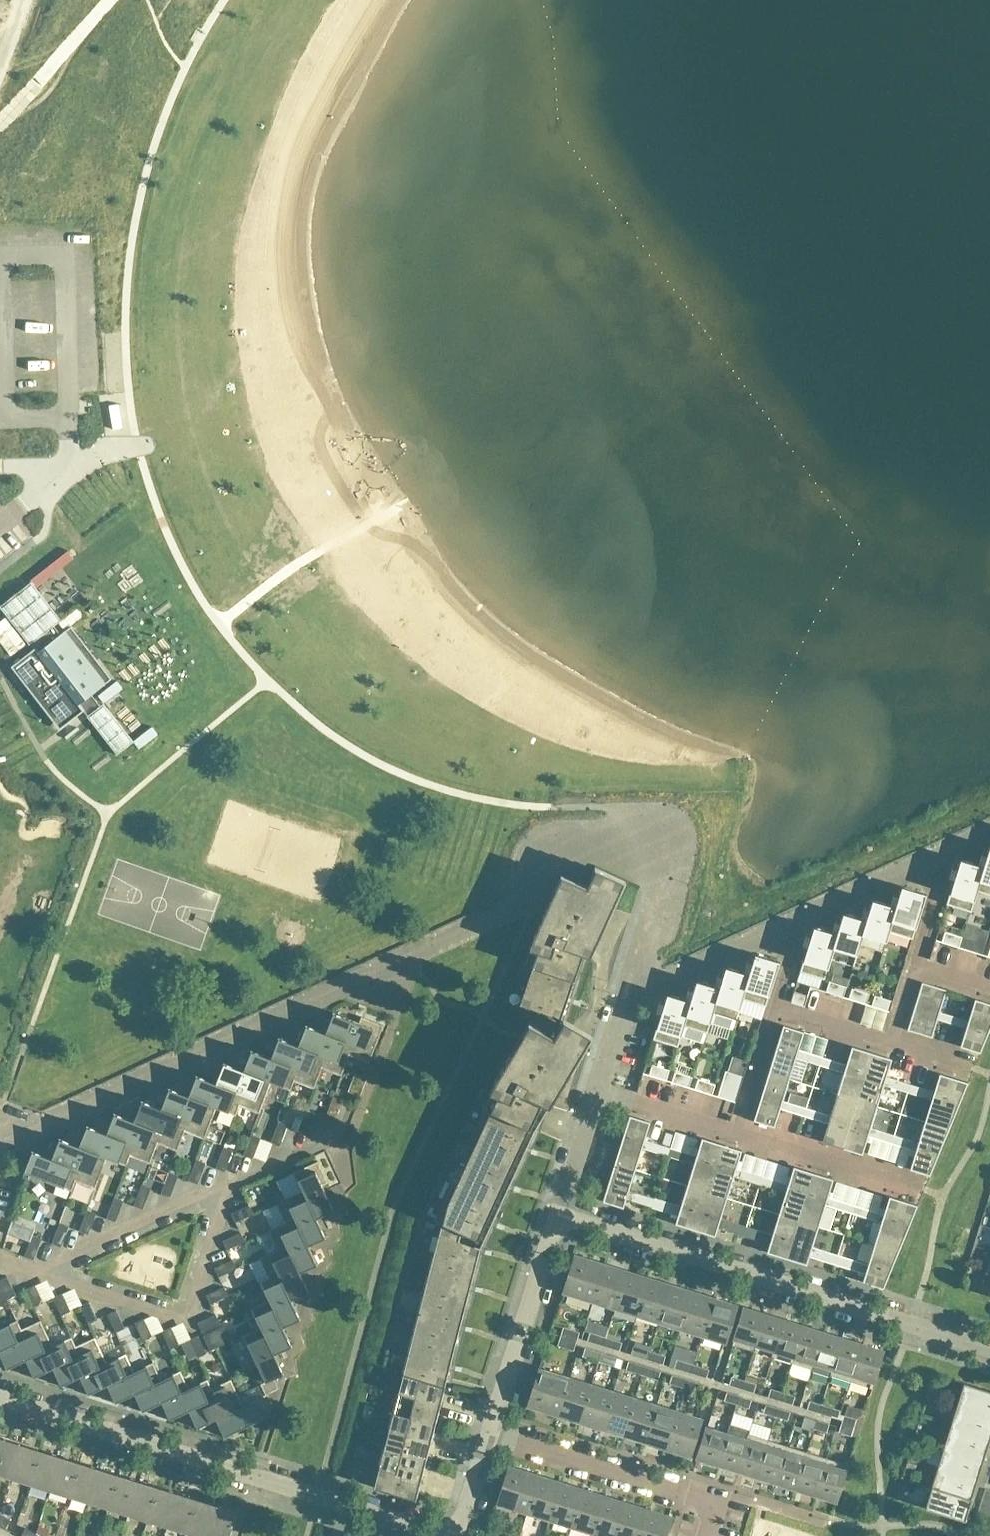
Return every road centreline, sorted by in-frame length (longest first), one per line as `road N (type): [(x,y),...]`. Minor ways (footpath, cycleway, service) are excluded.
road 1 (residential): [(450,1535),(0,1398)]
road 2 (residential): [(989,1350),(557,1220)]
road 3 (residential): [(707,1535),(711,1522),(699,1498),(491,1434)]
road 4 (residential): [(491,1434),(557,1220)]
road 5 (residential): [(557,1220),(623,1011)]

